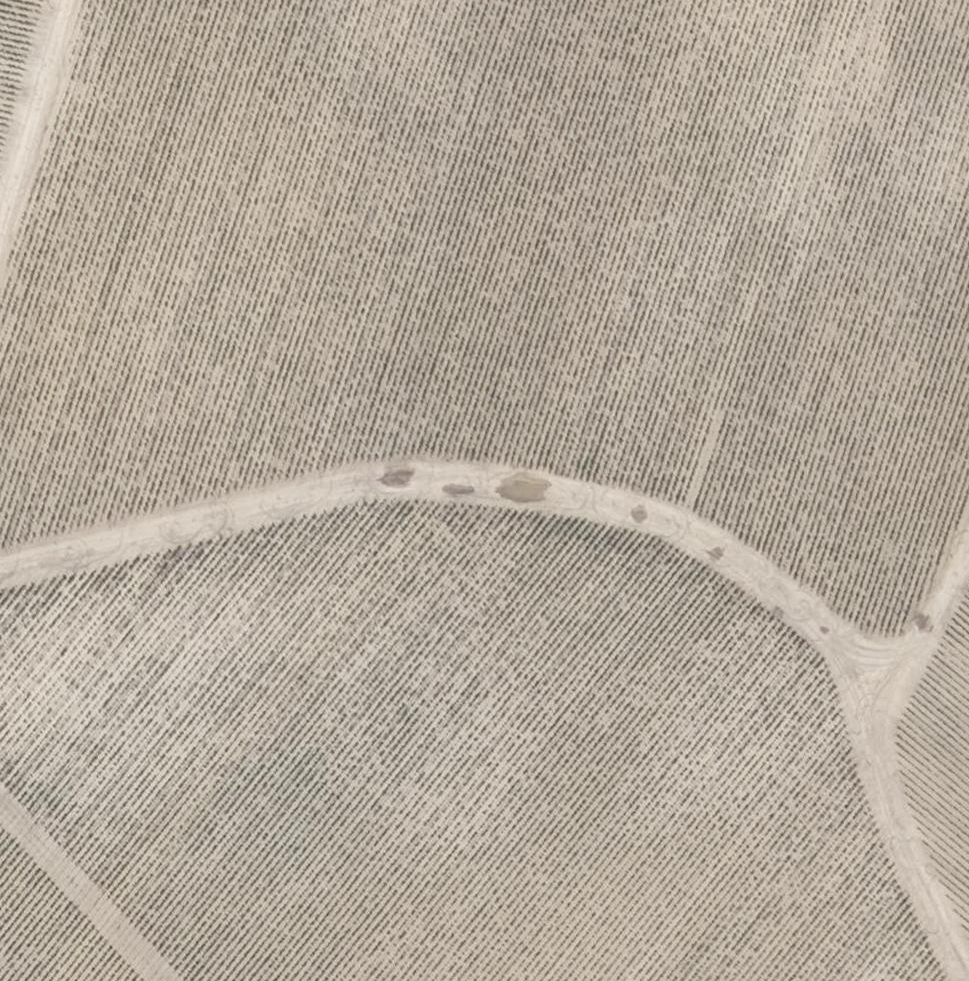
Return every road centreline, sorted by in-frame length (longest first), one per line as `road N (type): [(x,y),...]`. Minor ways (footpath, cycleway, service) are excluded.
road 1 (track): [(968,961),(889,791),(875,745),(879,691),(762,577),(679,530),(578,502),(413,484),(0,573)]
road 2 (track): [(968,546),(879,691)]

